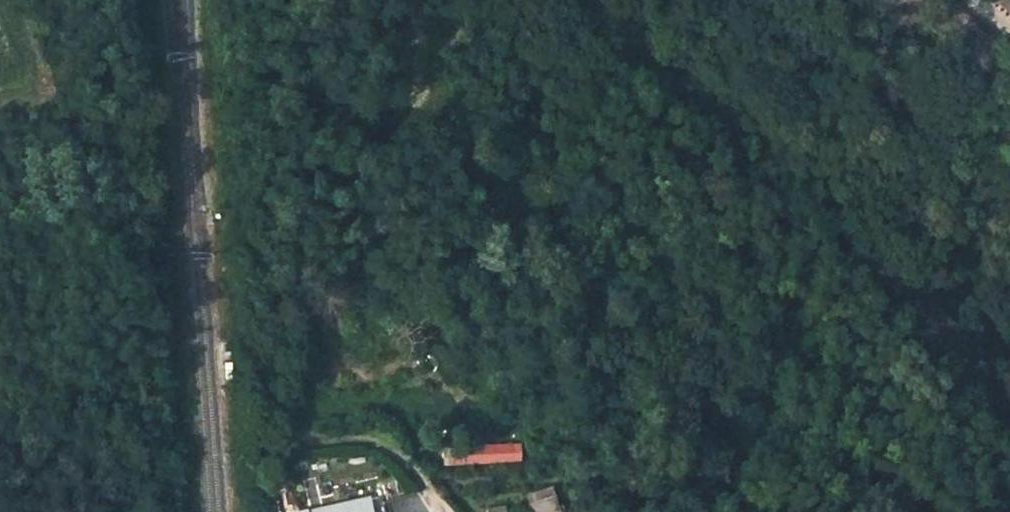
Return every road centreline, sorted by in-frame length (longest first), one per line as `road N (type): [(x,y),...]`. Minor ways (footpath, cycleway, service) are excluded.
road 1 (unclassified): [(591,0),(852,217),(1009,411)]

